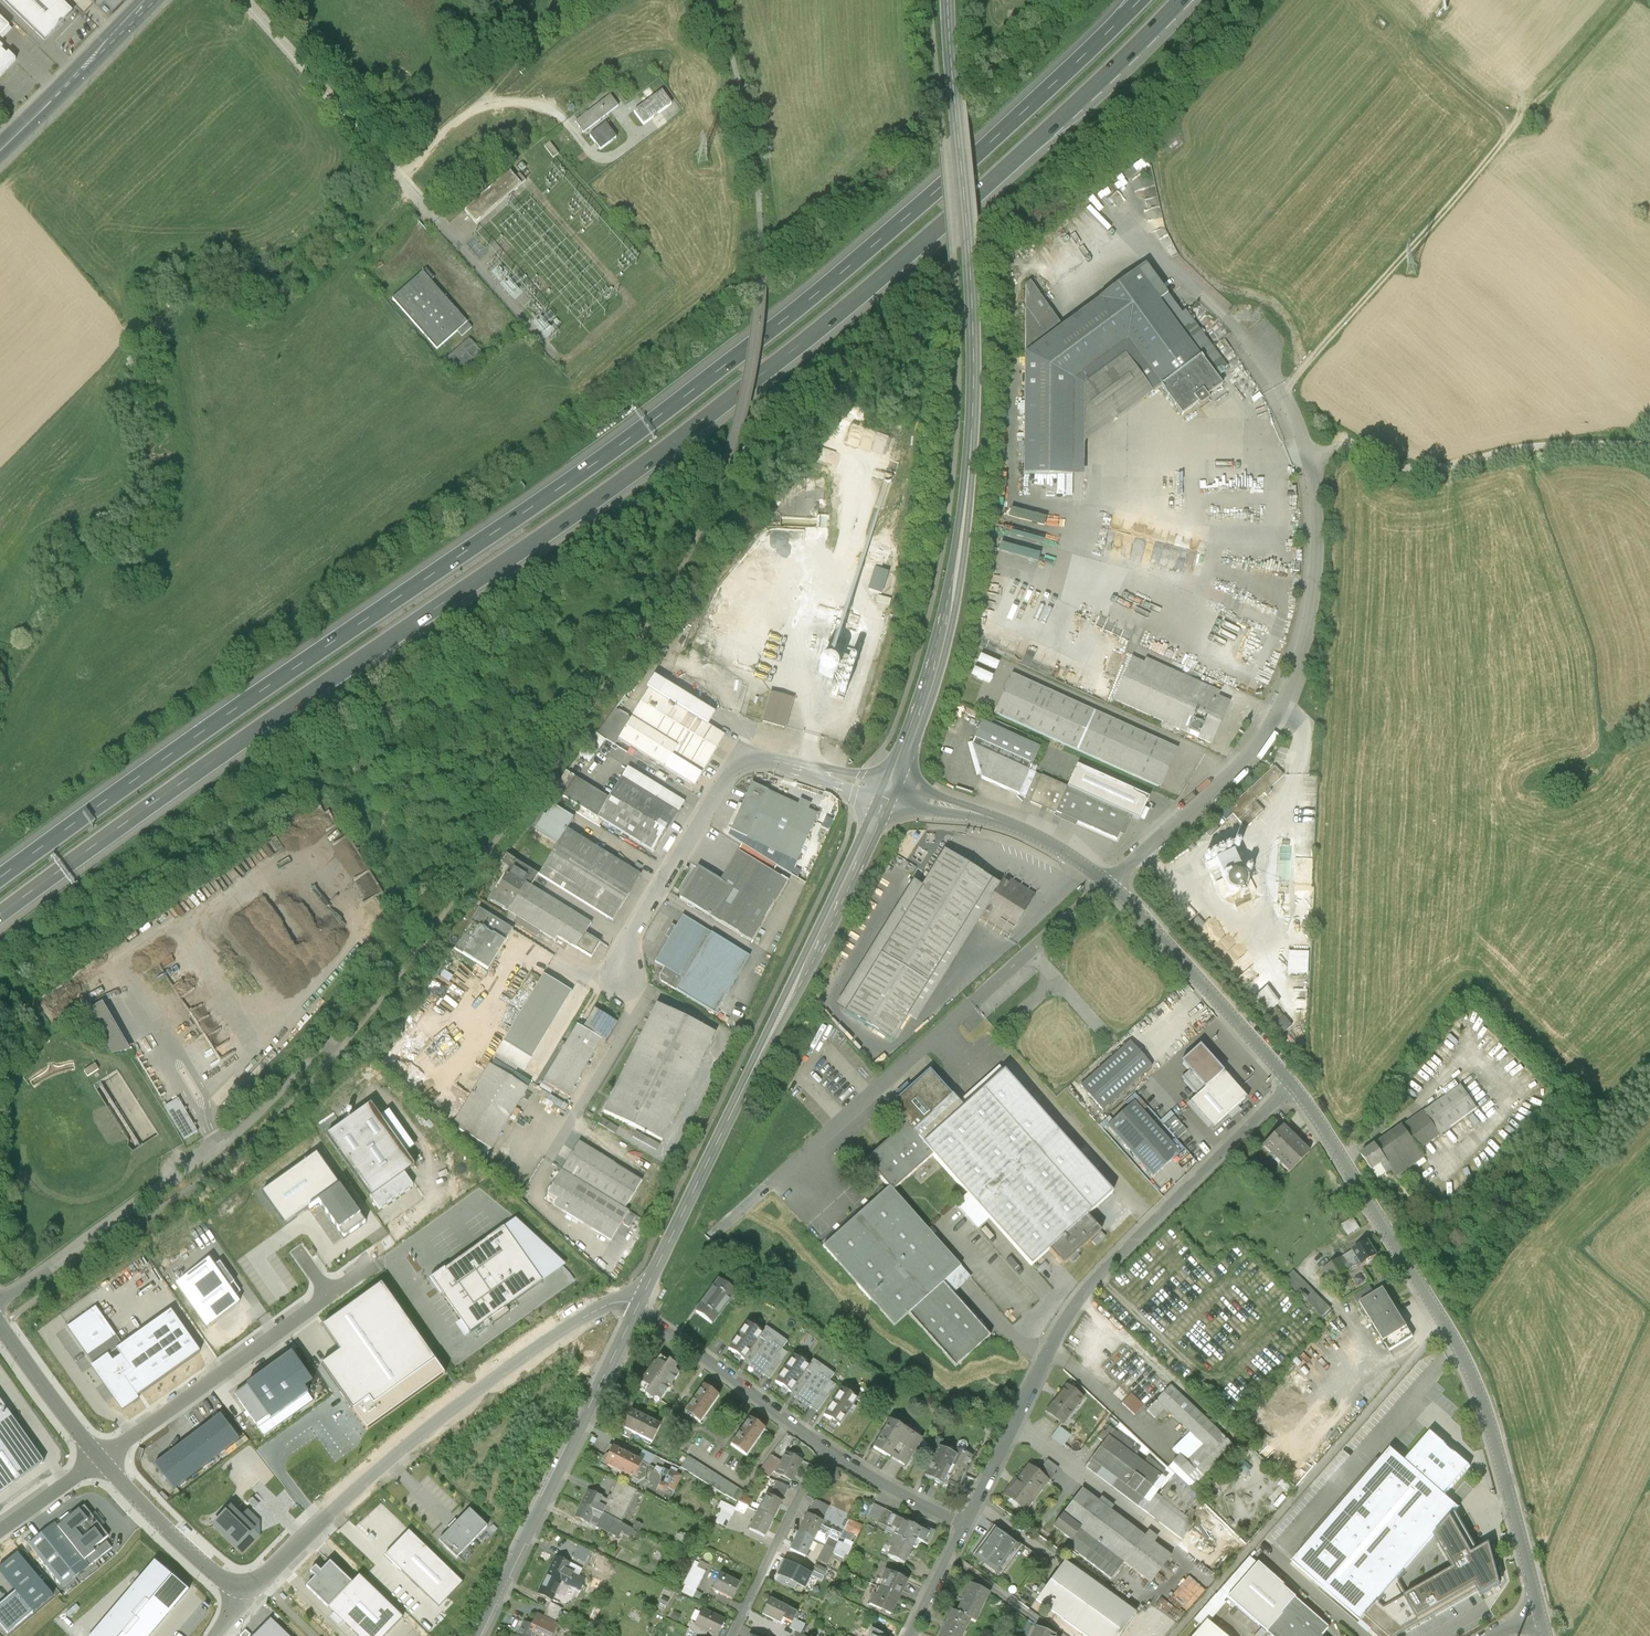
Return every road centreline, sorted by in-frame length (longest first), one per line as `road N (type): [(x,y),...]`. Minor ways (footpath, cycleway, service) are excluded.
road 1 (motorway): [(0,916),(723,407),(1019,157),(1177,0)]
road 2 (motorway): [(1137,0),(1001,132),(704,380),(0,879)]
road 3 (tertiary): [(947,0),(973,423),(949,604),(889,790)]
road 4 (unclassified): [(1109,882),(1234,773),(1287,696),(1300,654),(1314,552),(1309,460),(1258,355)]
road 5 (tertiary): [(1294,1084),(1469,1365),(1492,1421),(1548,1635)]
road 6 (tertiary): [(889,790),(637,1307)]
road 7 (residential): [(1294,1084),(1110,1266),(1060,1331),(964,1525)]
road 8 (track): [(1627,0),(1283,395)]
road 9 (unclassified): [(243,1585),(268,1574),(498,1372),(606,1306),(637,1307)]
road 10 (residential): [(889,790),(764,762),(743,765),(726,776),(628,938),(620,977),(598,980),(558,964)]
road 11 (tertiary): [(637,1307),(479,1635)]
road 12 (track): [(1309,460),(1349,446),(1430,470),(1540,446),(1649,446)]
road 13 (unclassified): [(245,0),(443,226)]
road 14 (unclassified): [(331,1294),(101,1458)]
road 15 (tertiary): [(1109,882),(1294,1084)]
road 16 (tertiary): [(889,790),(1032,833),(1109,882)]
road 17 (residential): [(829,1451),(637,1307)]
road 18 (secondary): [(0,150),(150,0)]
road 19 (residential): [(731,1635),(829,1451)]
road 20 (track): [(394,171),(485,103),(522,98),(566,114)]
road 21 (unclassified): [(101,1458),(186,1547),(243,1585)]
road 22 (unclassified): [(0,1324),(101,1458)]
road 23 (residential): [(964,1525),(829,1451)]
road 24 (unclassified): [(101,1458),(0,1530)]
road 25 (residential): [(964,1525),(911,1635)]

